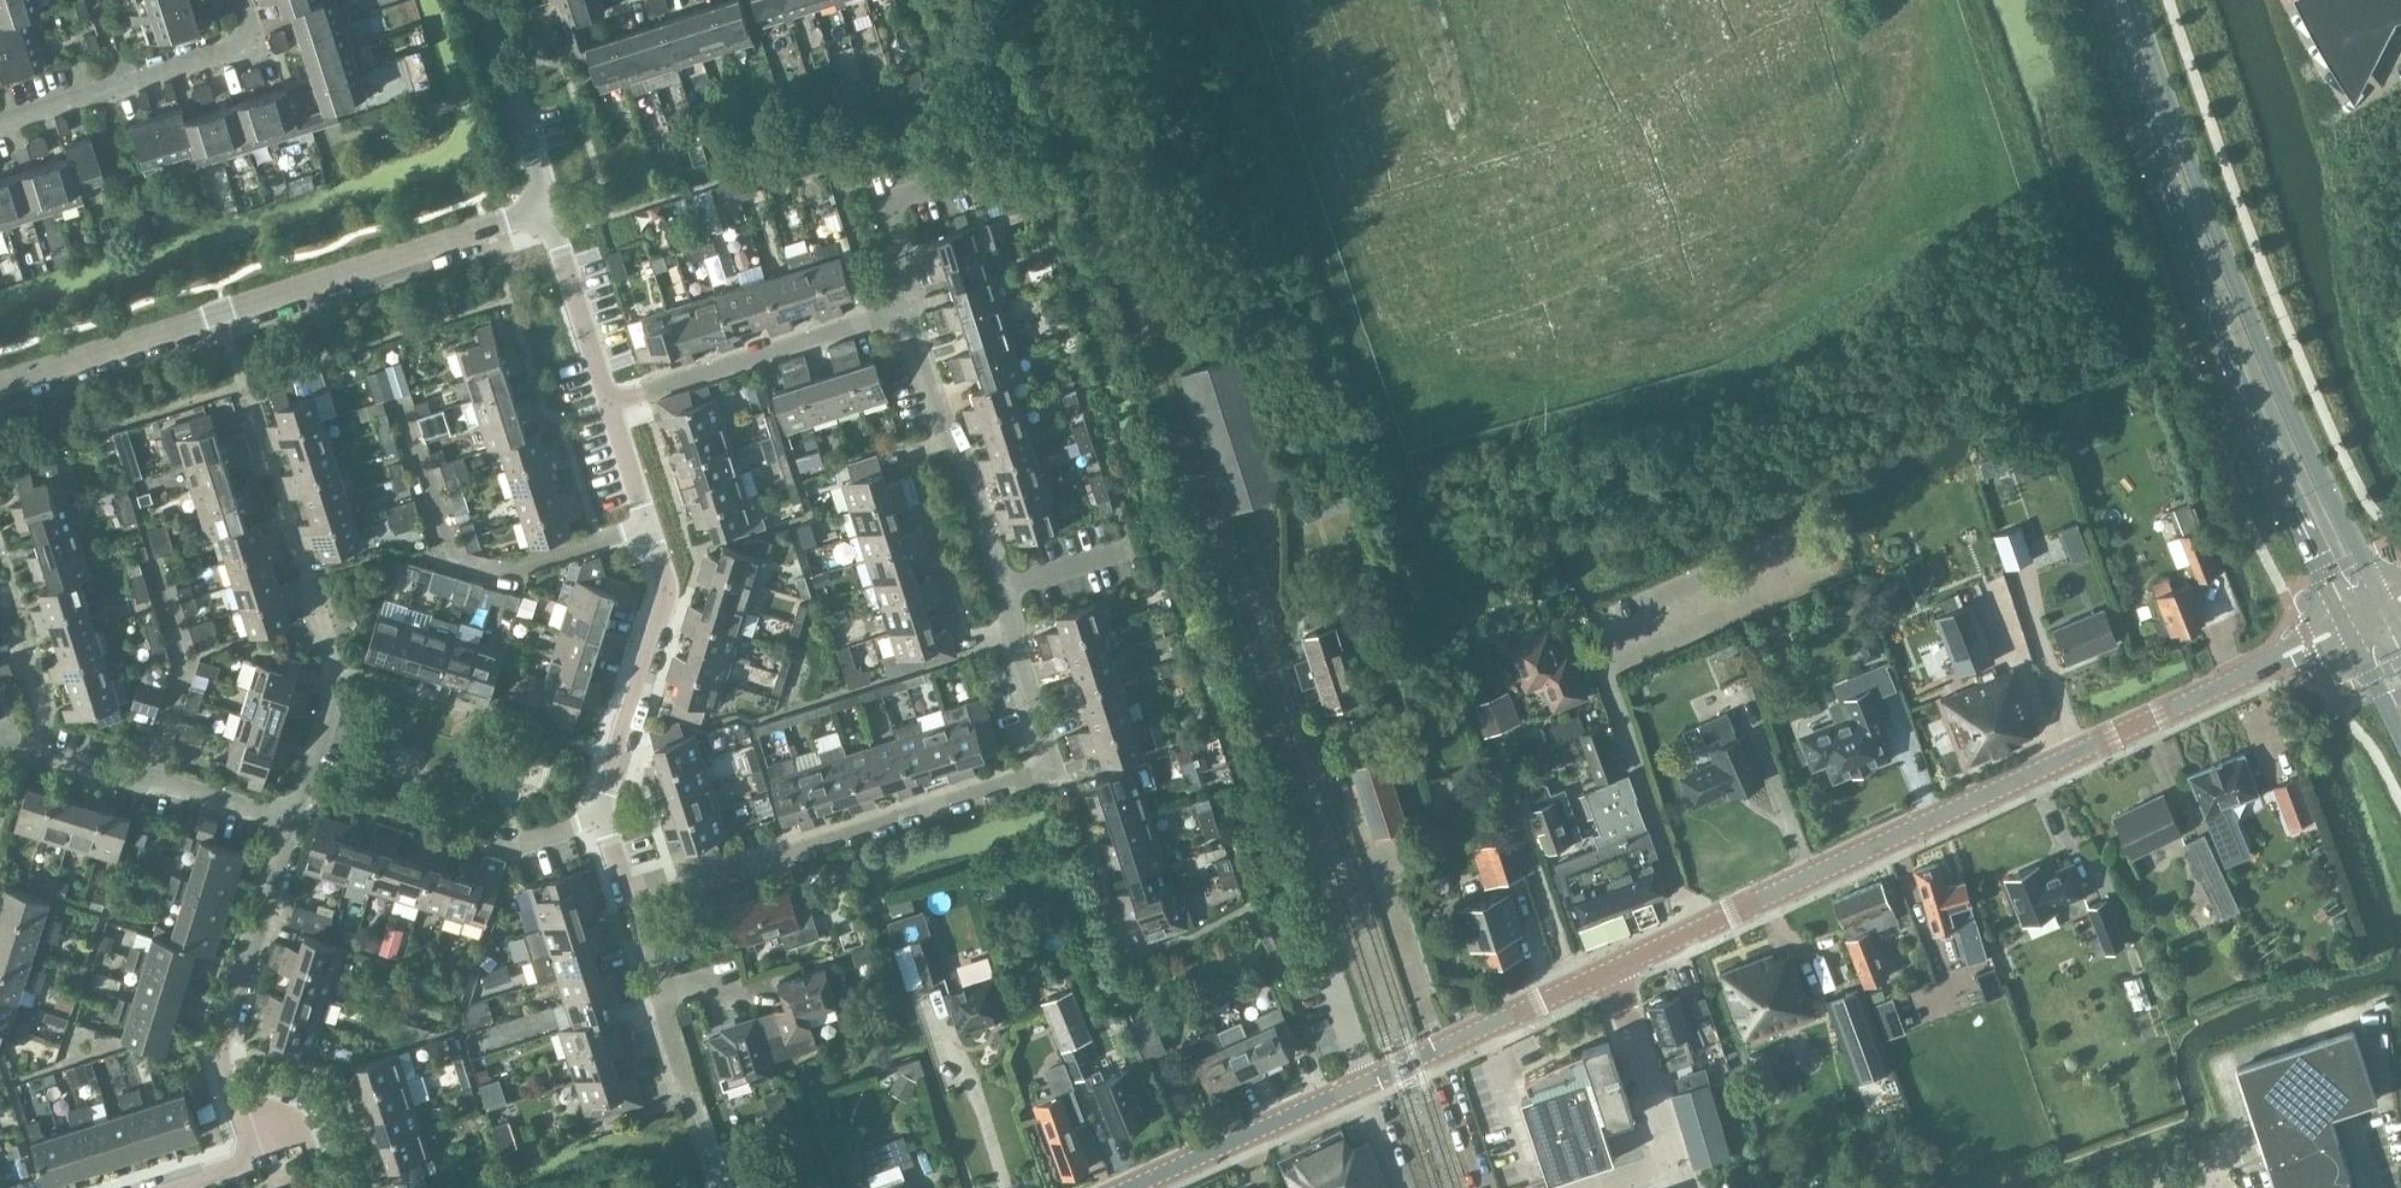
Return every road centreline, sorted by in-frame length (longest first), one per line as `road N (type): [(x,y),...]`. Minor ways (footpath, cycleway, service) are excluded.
road 1 (tertiary): [(1613,977),(2231,680)]
road 2 (secondary): [(2104,0),(2185,263),(2344,616)]
road 3 (secondary): [(2382,597),(2219,242),(2134,0)]
road 4 (residential): [(639,900),(1045,771),(1052,756),(1001,588)]
road 5 (residential): [(0,384),(548,208)]
road 6 (tertiary): [(1134,1187),(1613,977)]
road 7 (residential): [(166,1187),(243,1158),(247,1137),(222,1047),(290,820)]
road 8 (residential): [(639,900),(605,800),(668,589),(647,525)]
road 9 (residential): [(647,525),(507,569),(463,564),(450,555),(399,400)]
road 10 (residential): [(611,404),(911,310)]
road 11 (residential): [(0,123),(232,49),(247,31),(241,0)]
road 12 (residential): [(1001,588),(911,310)]
road 13 (residential): [(290,820),(338,674),(307,577)]
road 14 (residential): [(548,208),(480,0)]
road 15 (residential): [(151,778),(185,658),(158,569)]
road 16 (unclassified): [(696,1098),(682,1087),(659,1007),(666,991),(639,900)]
road 17 (residential): [(611,404),(548,208)]
road 18 (residential): [(911,310),(894,210),(912,194),(988,170)]
road 19 (unclassified): [(1670,1163),(1613,977)]
road 20 (residential): [(39,753),(49,720),(10,591)]
road 21 (residential): [(290,820),(151,778)]
road 22 (tertiary): [(2231,680),(2292,663),(2352,633)]
road 23 (tertiary): [(2344,616),(2231,680)]
road 24 (residential): [(647,525),(611,404)]
road 25 (residential): [(1001,588),(1117,550)]

